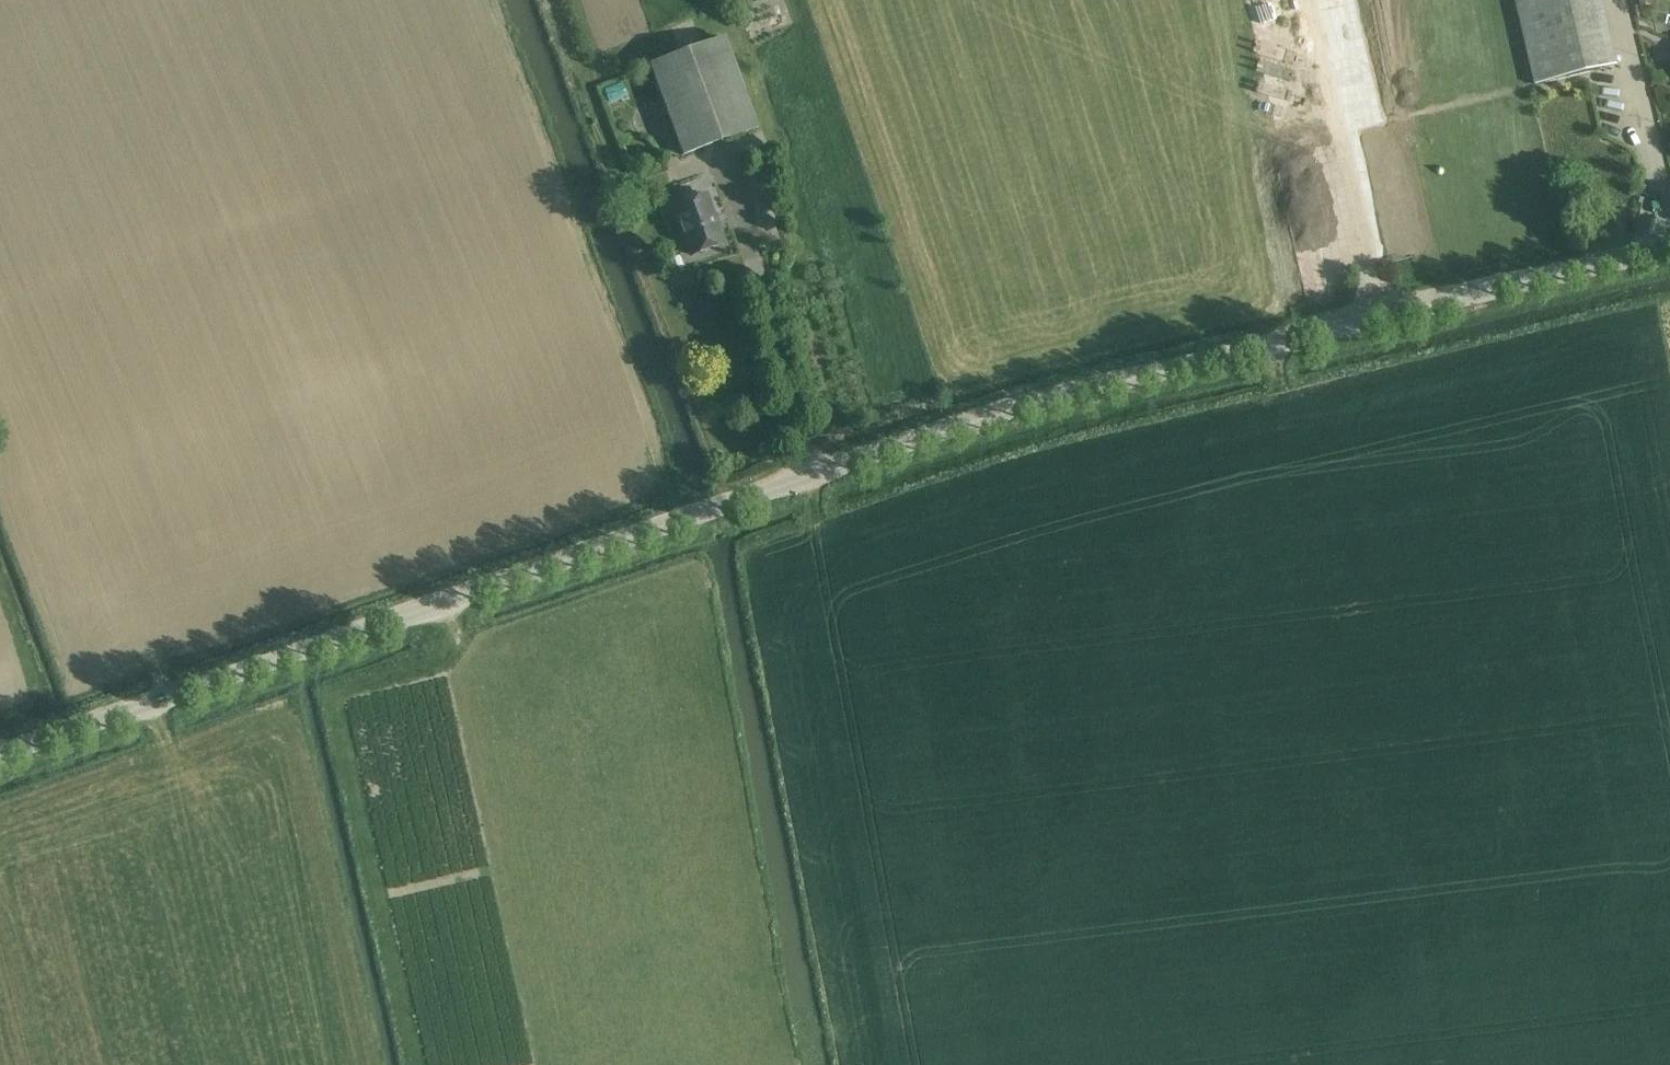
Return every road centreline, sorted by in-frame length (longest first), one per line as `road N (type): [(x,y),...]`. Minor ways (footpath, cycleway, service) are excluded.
road 1 (unclassified): [(0,754),(1010,411),(1669,258)]

